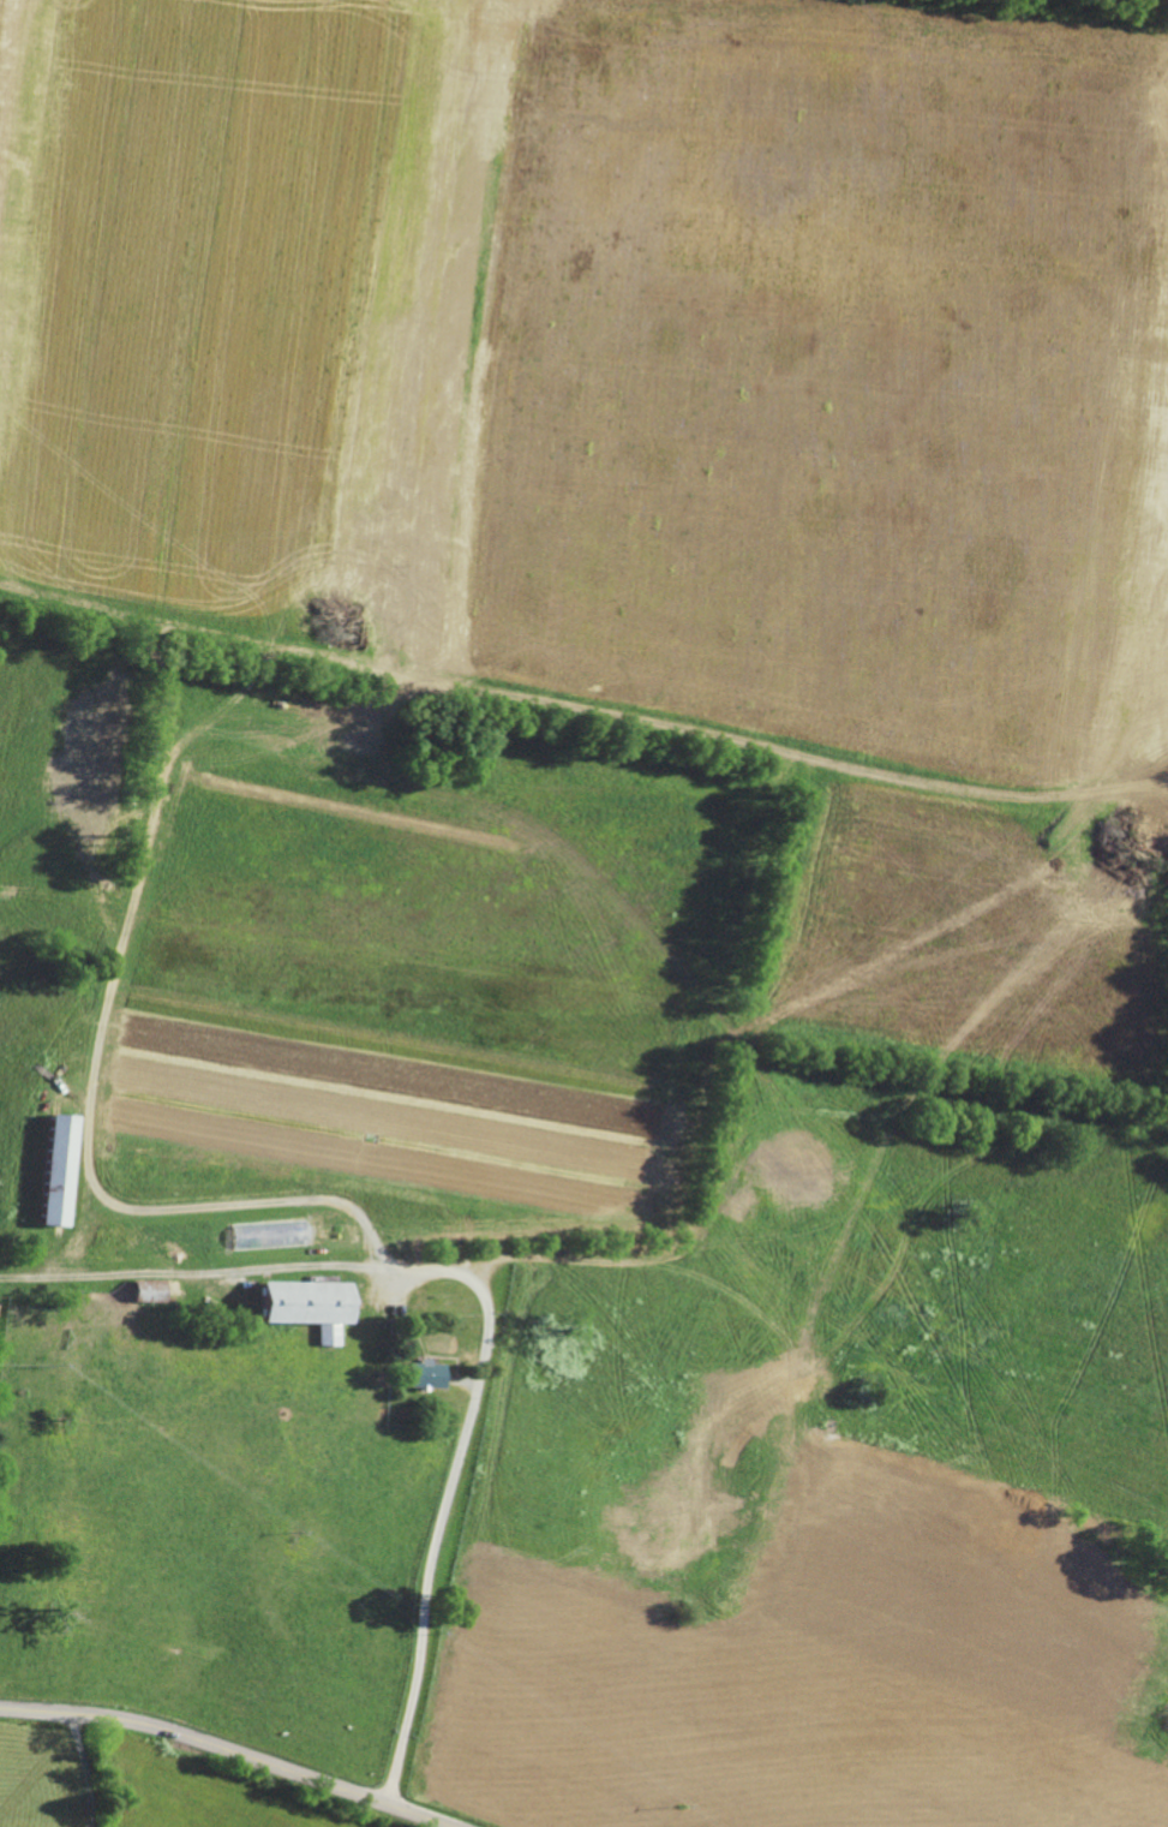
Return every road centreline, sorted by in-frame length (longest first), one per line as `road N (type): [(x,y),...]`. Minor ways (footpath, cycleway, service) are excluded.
road 1 (secondary): [(0,1709),(154,1729),(448,1826)]

